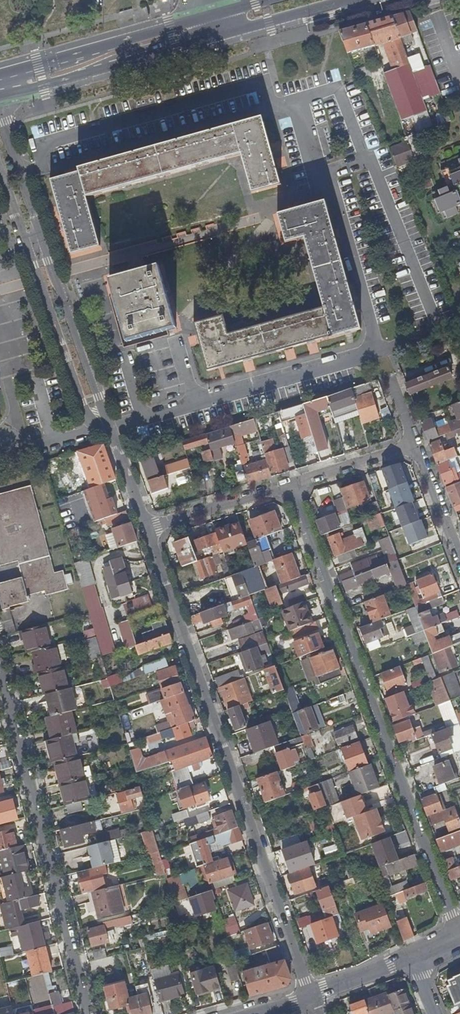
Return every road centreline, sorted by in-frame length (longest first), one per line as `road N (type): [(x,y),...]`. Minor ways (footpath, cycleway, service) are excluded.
road 1 (residential): [(312,999),(148,532)]
road 2 (residential): [(290,486),(456,927)]
road 3 (residential): [(0,660),(96,1013)]
road 4 (residential): [(111,429),(0,100)]
road 5 (residential): [(0,168),(91,434),(111,429)]
road 6 (primary): [(0,98),(222,38)]
road 7 (primary): [(215,10),(0,71)]
road 8 (residential): [(148,532),(290,486)]
road 9 (primary): [(222,38),(361,0)]
road 10 (residential): [(290,486),(416,450)]

